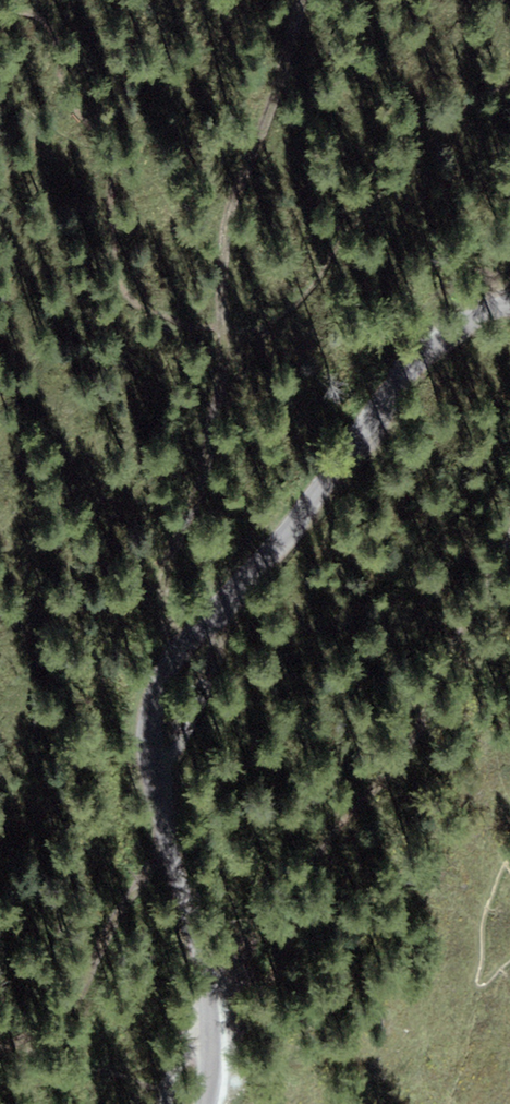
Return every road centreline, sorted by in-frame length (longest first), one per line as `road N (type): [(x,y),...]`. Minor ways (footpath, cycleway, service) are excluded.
road 1 (residential): [(509,306),(458,325),(425,357),(290,533),(180,648),(146,728),(148,761),(199,953)]
road 2 (track): [(205,467),(222,365),(224,203),(316,0)]
road 3 (track): [(0,861),(205,467)]
road 4 (track): [(205,467),(163,608),(180,648)]
road 5 (unclassified): [(208,1103),(218,1058),(199,953)]

